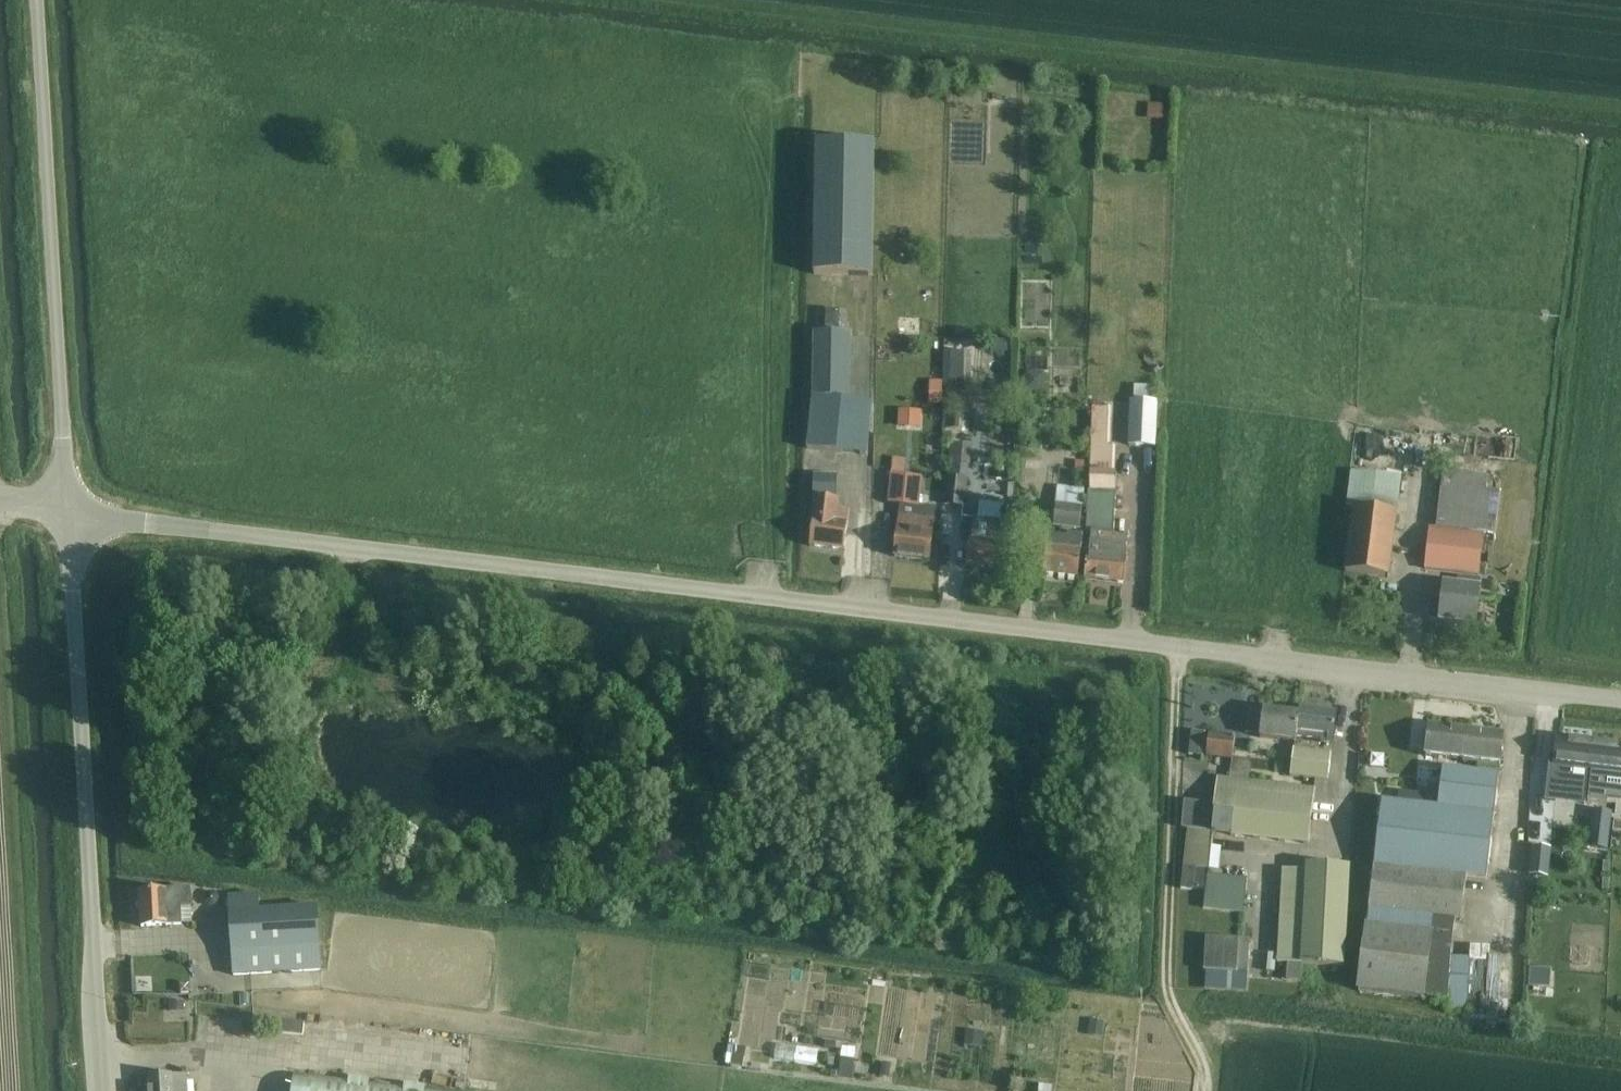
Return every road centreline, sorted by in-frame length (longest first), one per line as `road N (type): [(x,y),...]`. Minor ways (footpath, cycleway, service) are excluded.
road 1 (unclassified): [(67,511),(1620,699)]
road 2 (unclassified): [(102,1090),(67,511)]
road 3 (unclassified): [(67,511),(37,0)]
road 4 (track): [(1207,1090),(1168,988),(1178,647)]

